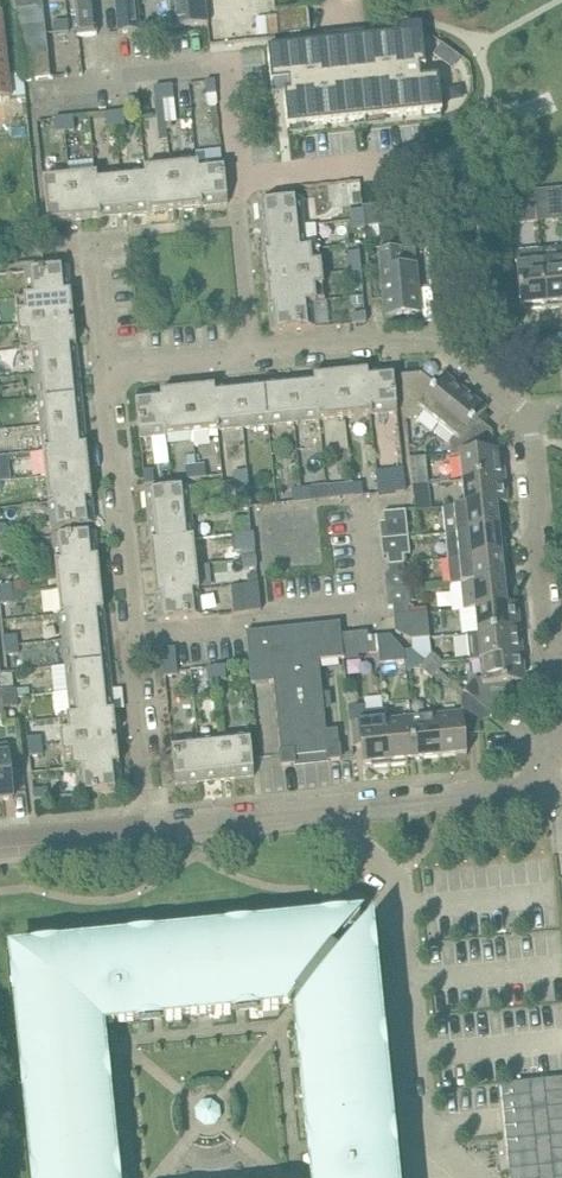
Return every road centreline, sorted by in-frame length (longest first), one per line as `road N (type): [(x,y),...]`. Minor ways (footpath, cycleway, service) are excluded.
road 1 (residential): [(157,823),(104,368)]
road 2 (residential): [(104,368),(364,341),(439,341)]
road 3 (residential): [(560,640),(546,617),(525,410)]
road 4 (residential): [(556,790),(340,804)]
road 5 (residential): [(340,804),(157,823)]
road 6 (residential): [(157,823),(0,839)]
road 7 (residential): [(556,790),(560,640)]
road 8 (residential): [(104,368),(90,246)]

